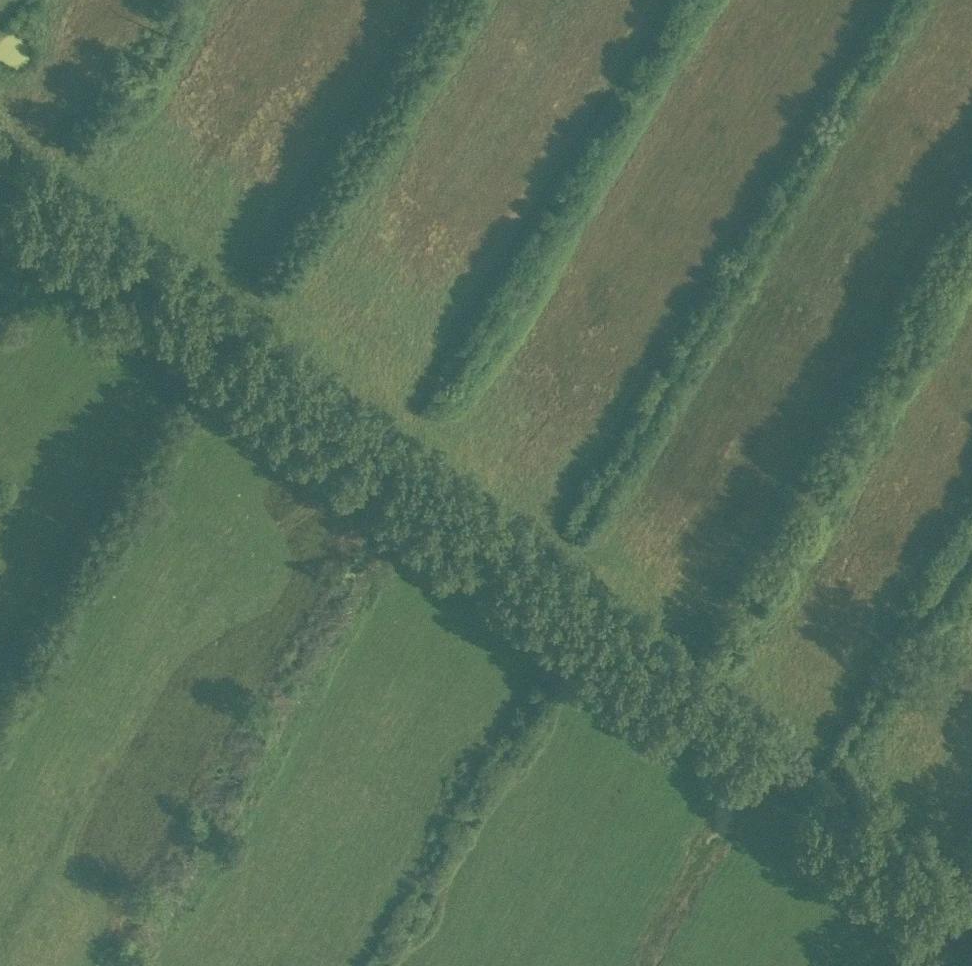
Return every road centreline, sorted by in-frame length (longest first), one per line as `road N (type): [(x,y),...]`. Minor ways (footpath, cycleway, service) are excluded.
road 1 (track): [(0,169),(58,201),(971,914)]

